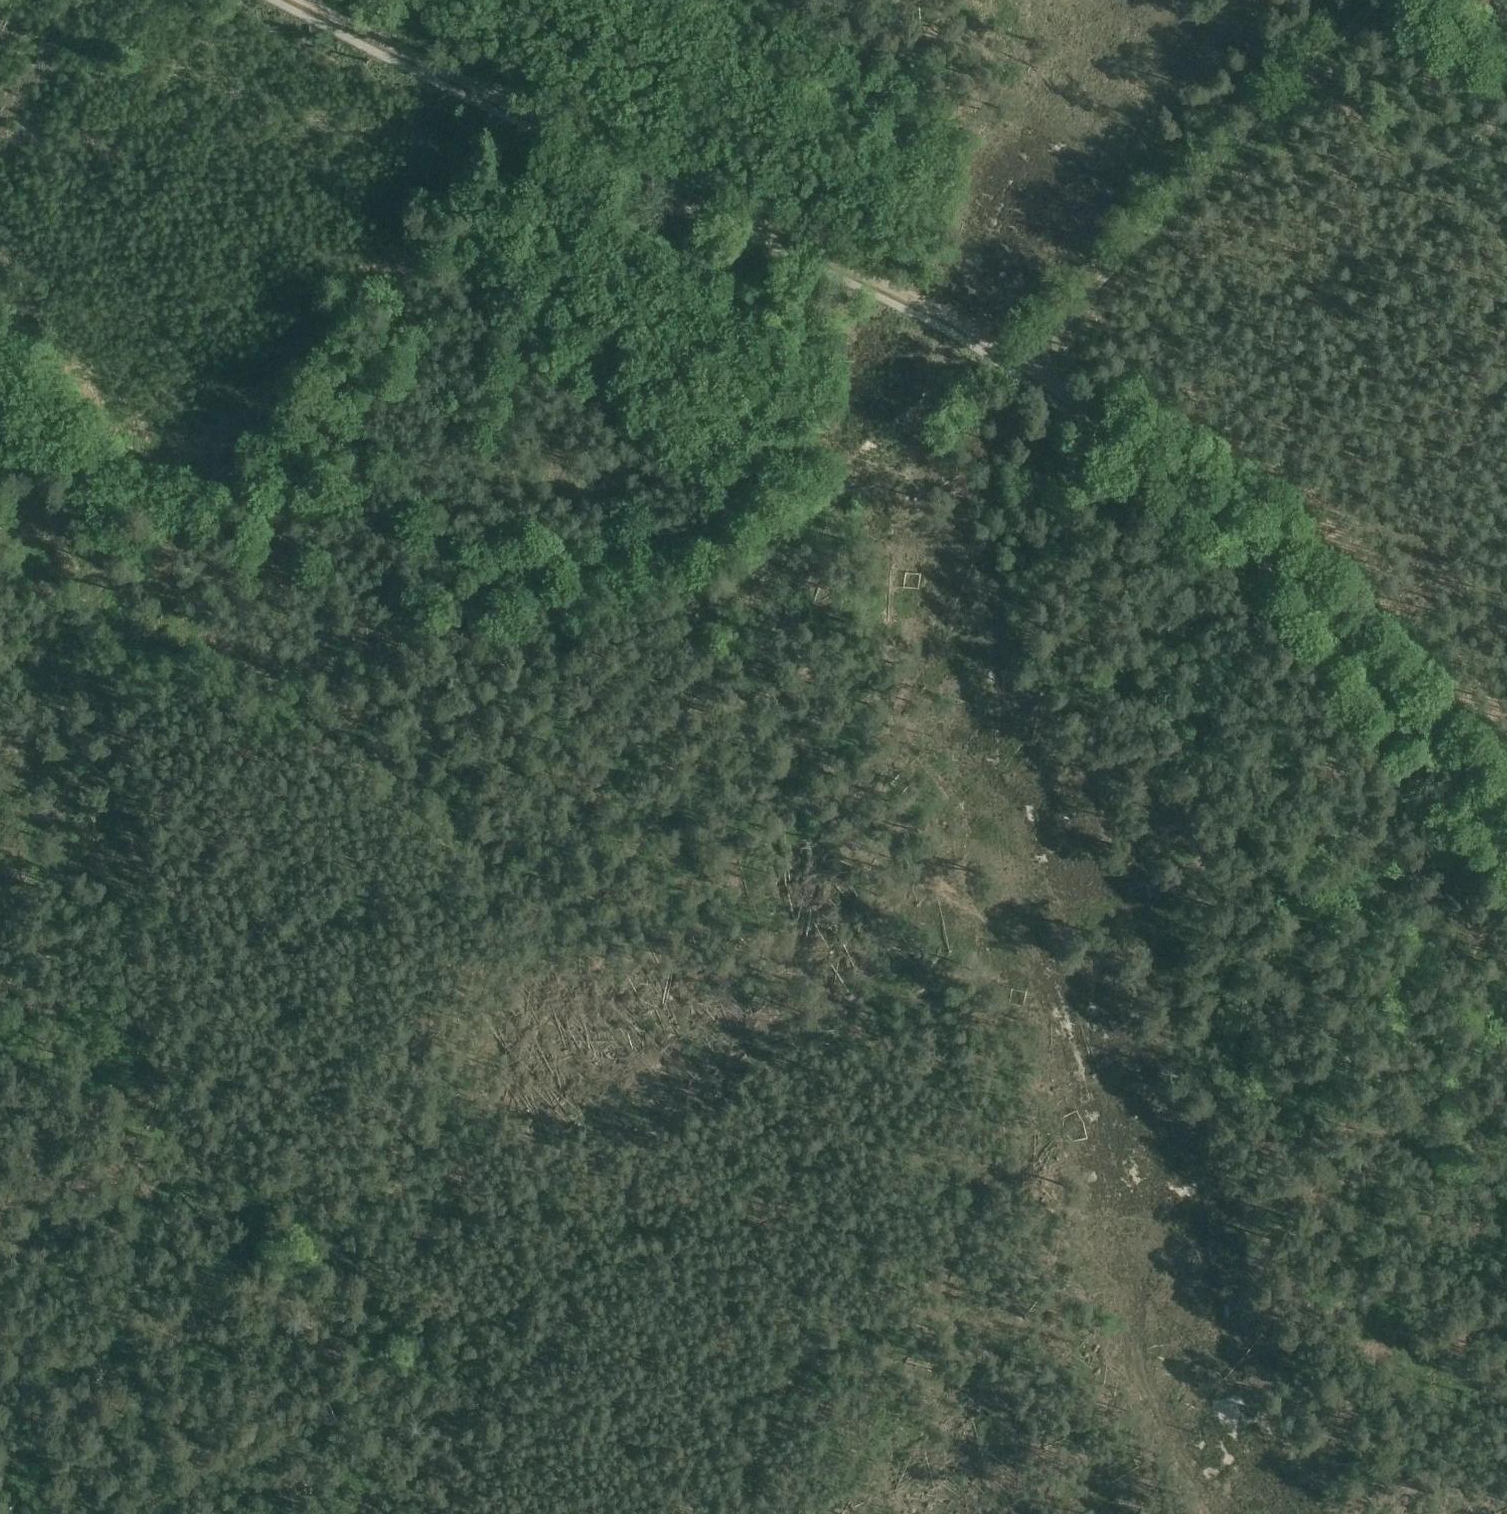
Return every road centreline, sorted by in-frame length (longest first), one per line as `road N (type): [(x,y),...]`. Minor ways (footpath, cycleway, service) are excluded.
road 1 (track): [(1506,844),(1298,578),(1024,362),(305,0)]
road 2 (track): [(1012,373),(1375,0)]

